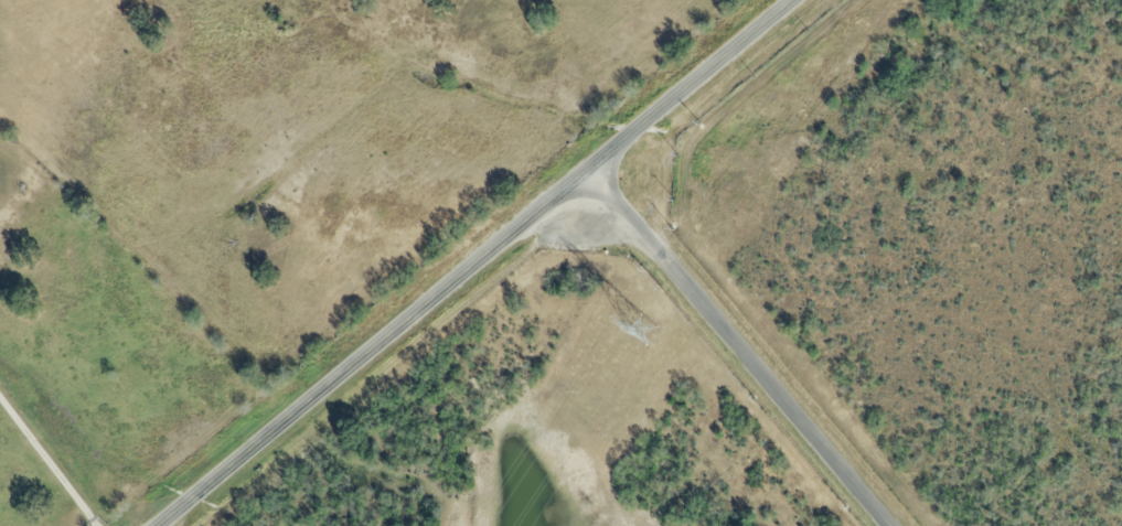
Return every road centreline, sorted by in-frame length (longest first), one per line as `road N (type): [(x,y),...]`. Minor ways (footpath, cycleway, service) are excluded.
road 1 (secondary): [(160,525),(797,0)]
road 2 (residential): [(895,525),(588,173)]
road 3 (residential): [(97,525),(0,400)]

